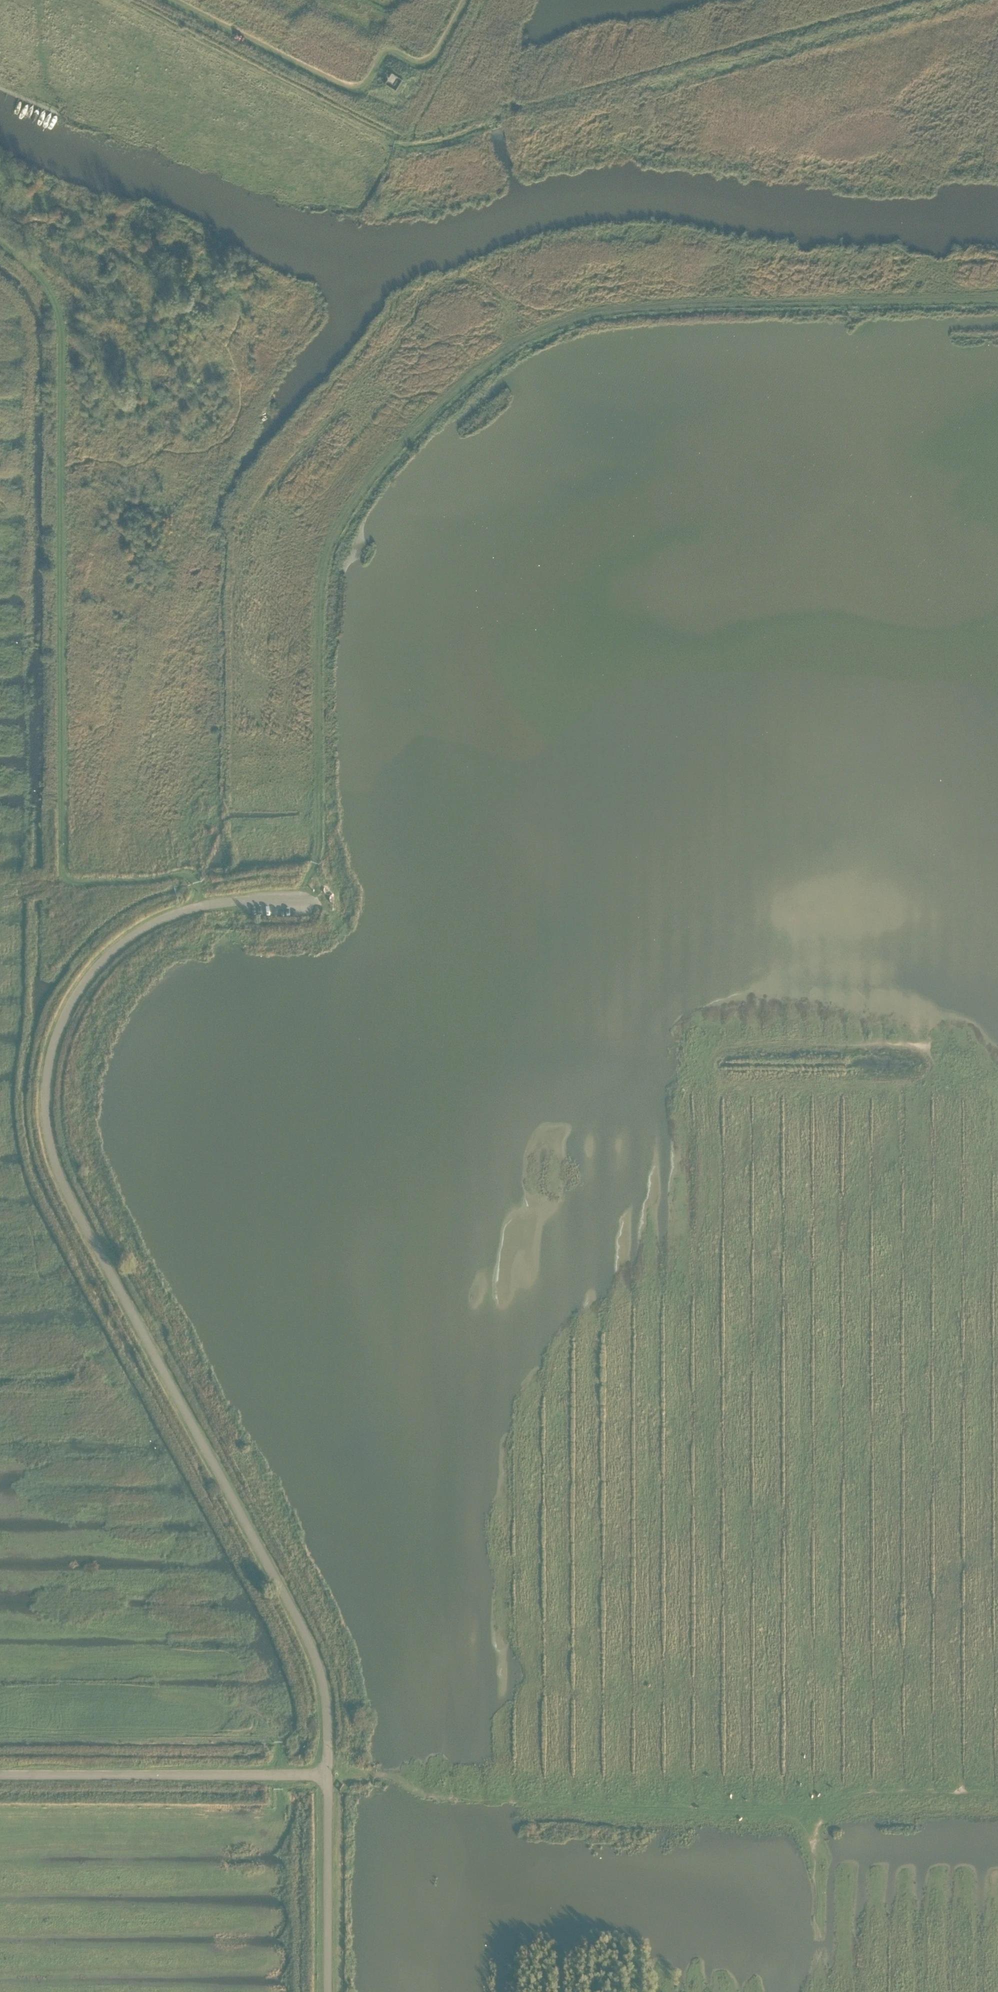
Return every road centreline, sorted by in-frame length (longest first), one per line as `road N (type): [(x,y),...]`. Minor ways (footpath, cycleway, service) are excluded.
road 1 (unclassified): [(328,1774),(326,1700),(310,1645),(68,1199),(46,1100),(64,1021),(124,943),(205,905),(312,901)]
road 2 (unclassified): [(328,1774),(0,1776)]
road 3 (track): [(298,901),(315,865),(320,596)]
road 4 (unclassified): [(328,1991),(328,1774)]

